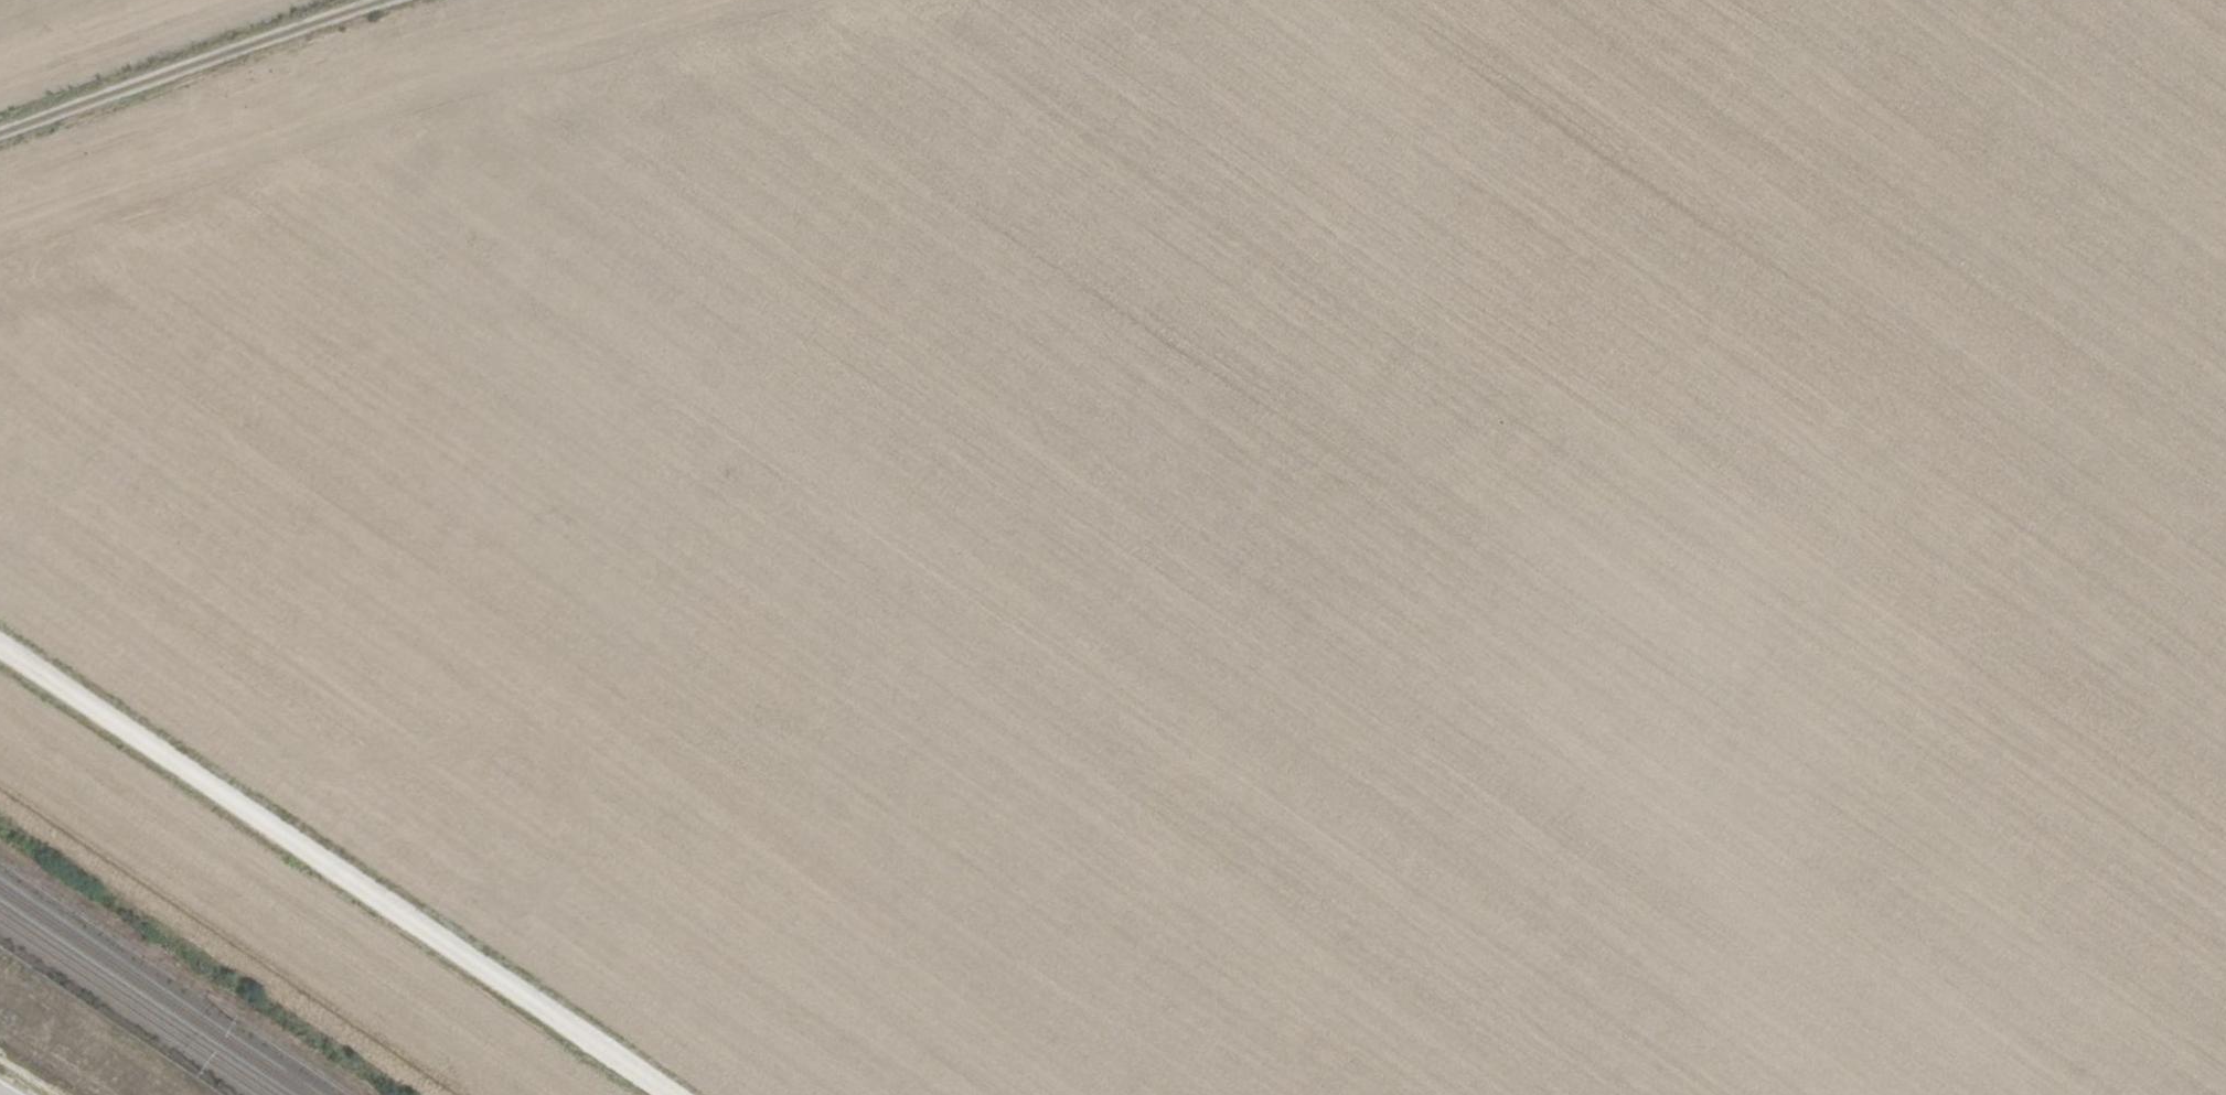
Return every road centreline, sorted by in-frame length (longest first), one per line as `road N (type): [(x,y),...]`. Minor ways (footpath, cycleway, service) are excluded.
road 1 (track): [(0,645),(672,1094)]
road 2 (track): [(0,137),(396,0)]

